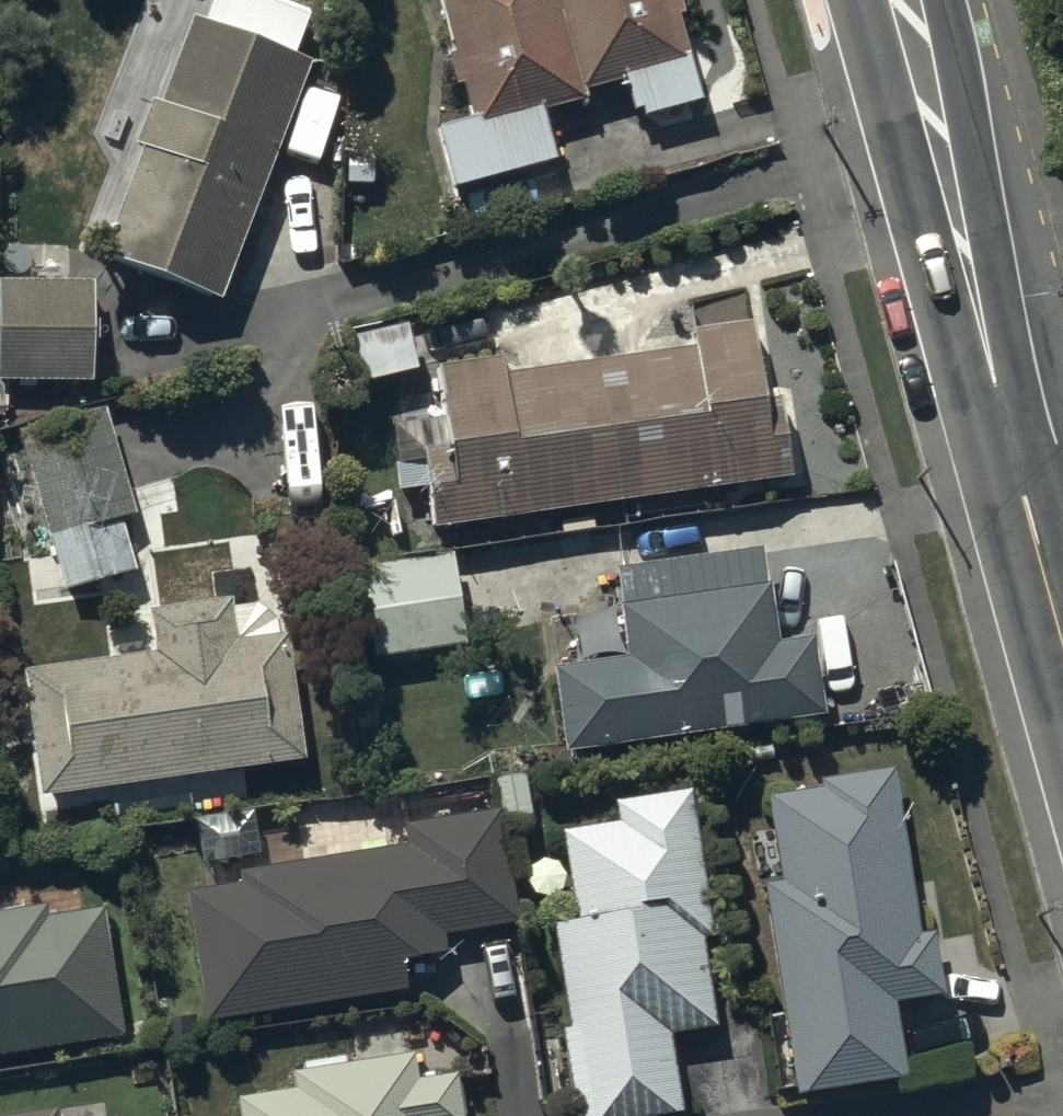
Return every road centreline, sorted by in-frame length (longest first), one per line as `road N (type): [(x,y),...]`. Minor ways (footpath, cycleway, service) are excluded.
road 1 (secondary): [(1062,626),(892,0)]

